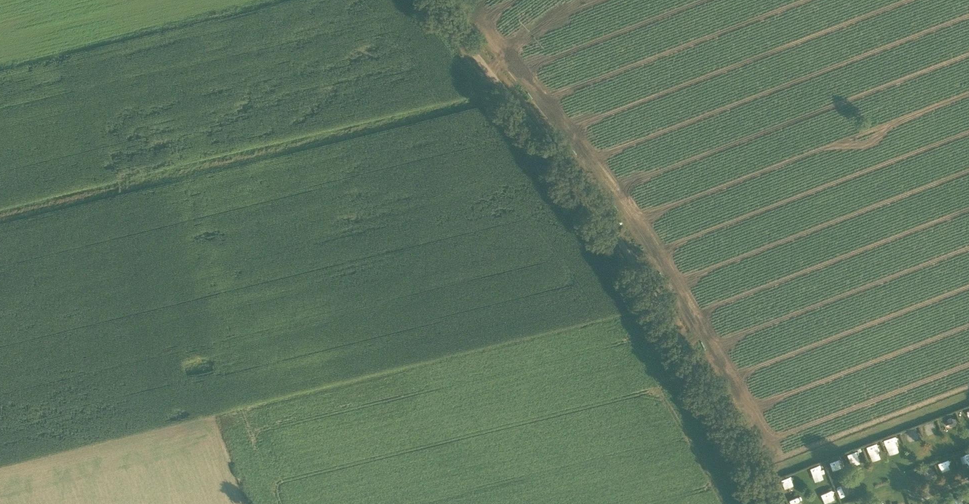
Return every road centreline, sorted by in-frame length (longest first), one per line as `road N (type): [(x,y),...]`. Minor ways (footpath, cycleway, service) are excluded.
road 1 (unclassified): [(771,503),(616,235),(431,0)]

